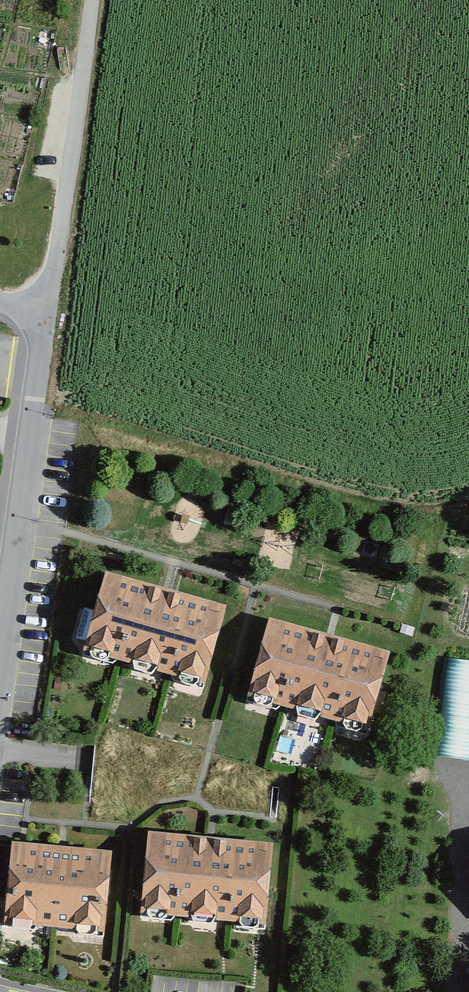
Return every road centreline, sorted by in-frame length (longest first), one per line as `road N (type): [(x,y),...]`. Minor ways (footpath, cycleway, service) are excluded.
road 1 (residential): [(49,310),(0,659)]
road 2 (residential): [(93,0),(49,310)]

